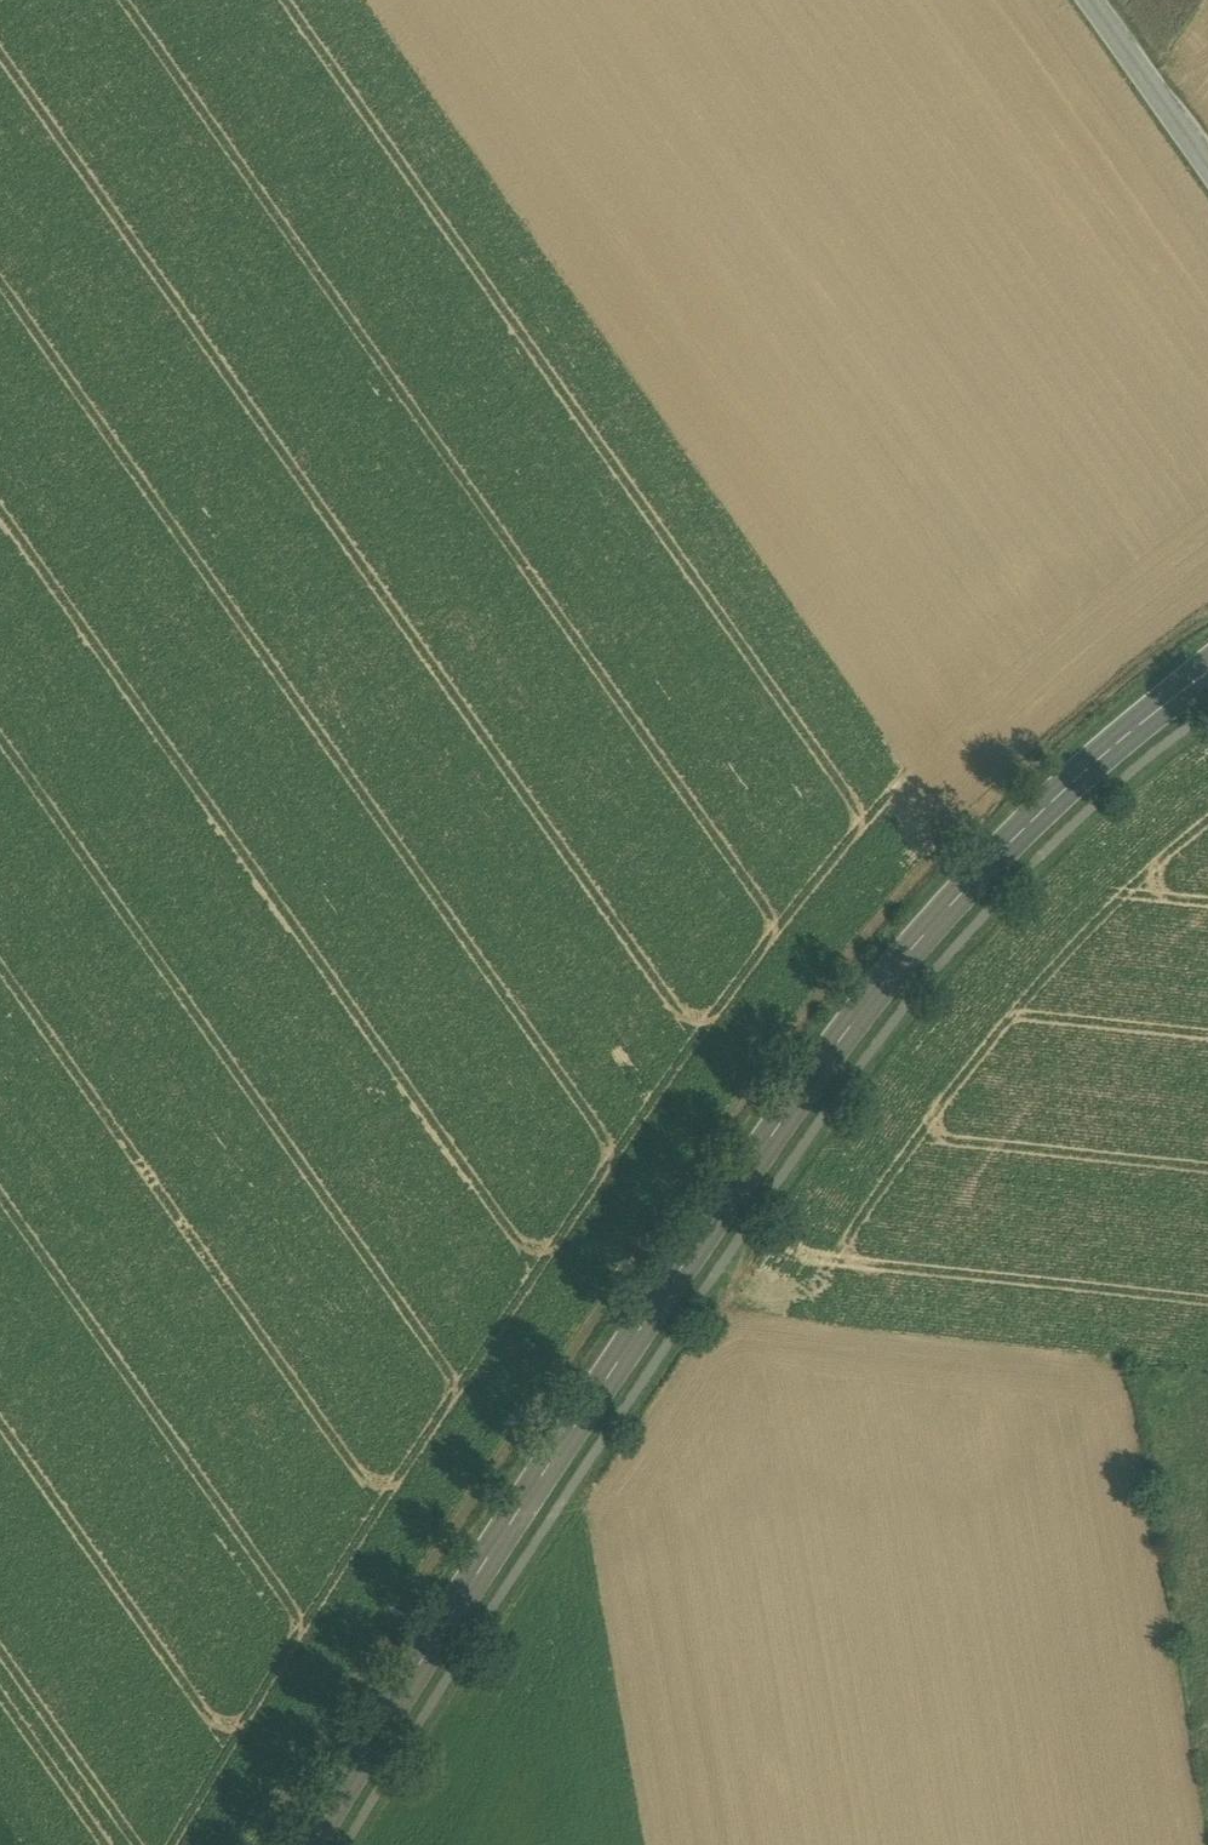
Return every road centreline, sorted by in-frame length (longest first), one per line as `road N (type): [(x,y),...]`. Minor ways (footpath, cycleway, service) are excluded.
road 1 (track): [(258,1844),(460,1511),(843,950),(1096,689),(1199,607)]
road 2 (tertiary): [(1207,664),(1019,824),(906,944),(778,1114),(586,1396),(302,1844)]
road 3 (tertiary): [(1097,0),(1207,165)]

